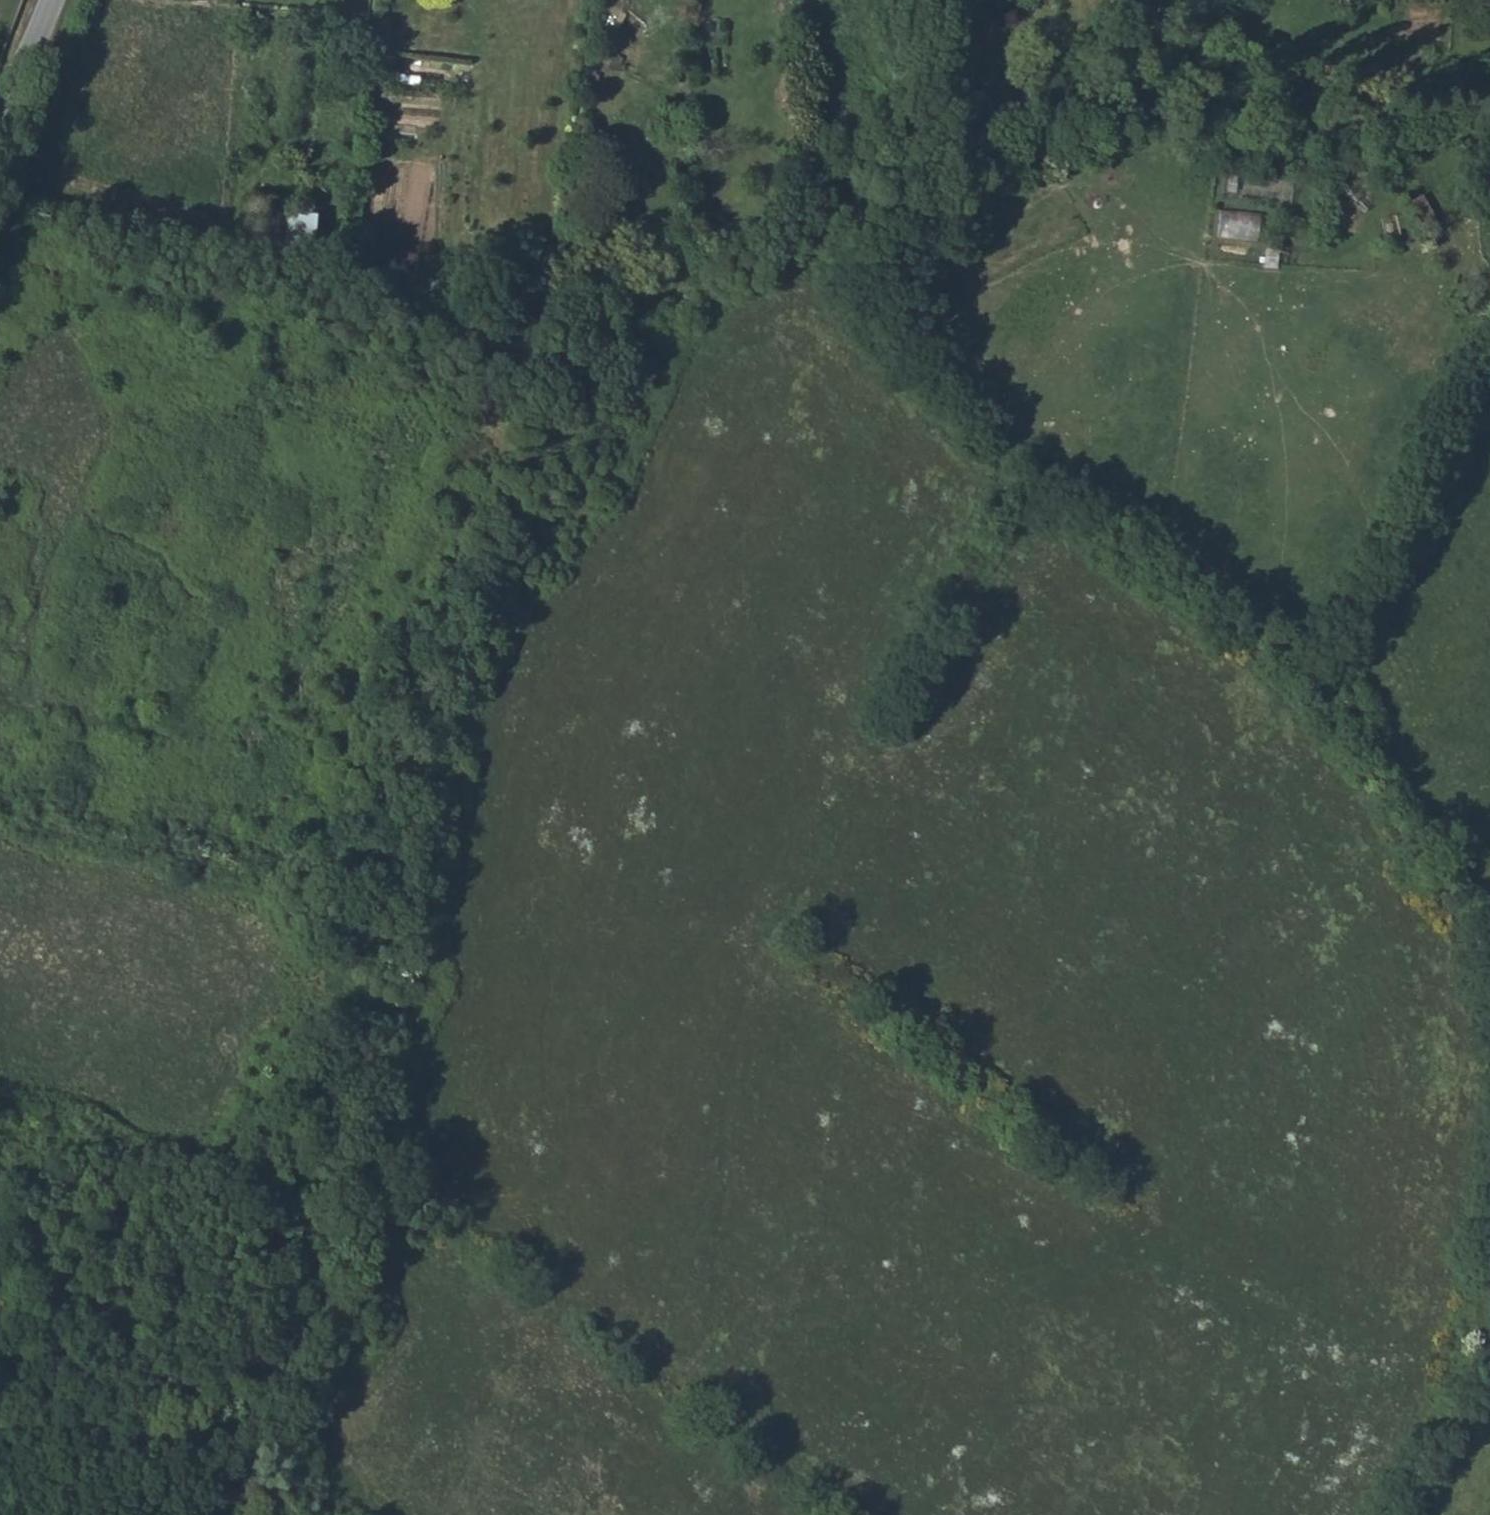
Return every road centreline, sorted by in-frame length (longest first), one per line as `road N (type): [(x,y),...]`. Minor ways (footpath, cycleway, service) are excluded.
road 1 (unclassified): [(1489,1037),(1475,946),(1308,697),(1463,362),(1361,159)]
road 2 (unclassified): [(1389,1514),(1457,1416),(1474,1371),(1458,1320),(1489,1168)]
road 3 (tertiary): [(50,0),(0,122)]

